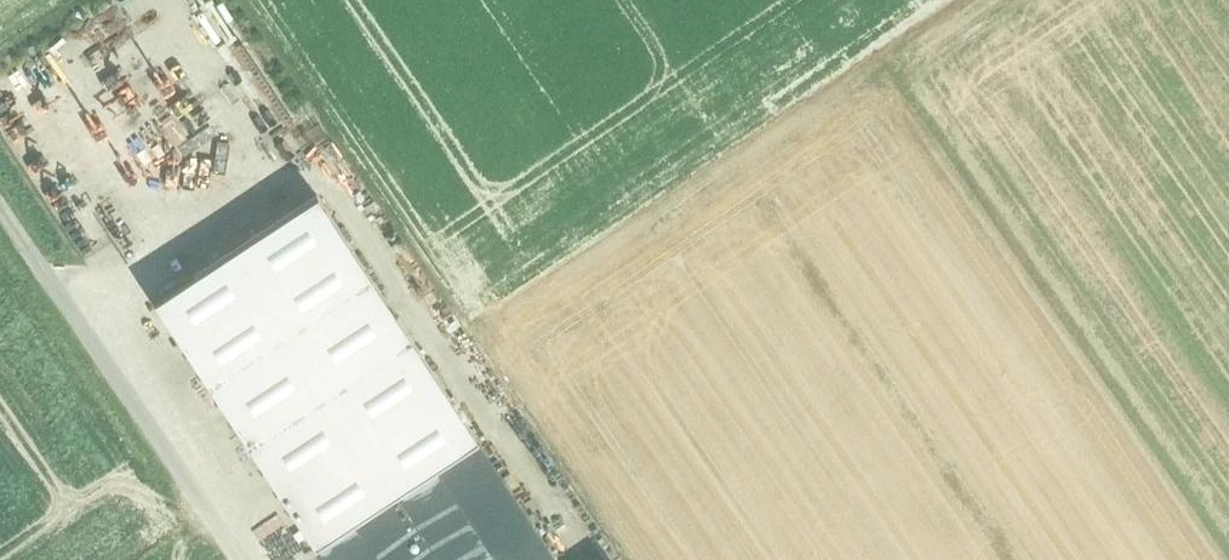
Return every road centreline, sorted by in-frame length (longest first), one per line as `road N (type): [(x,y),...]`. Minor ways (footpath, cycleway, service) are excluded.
road 1 (unclassified): [(245,559),(0,203)]

